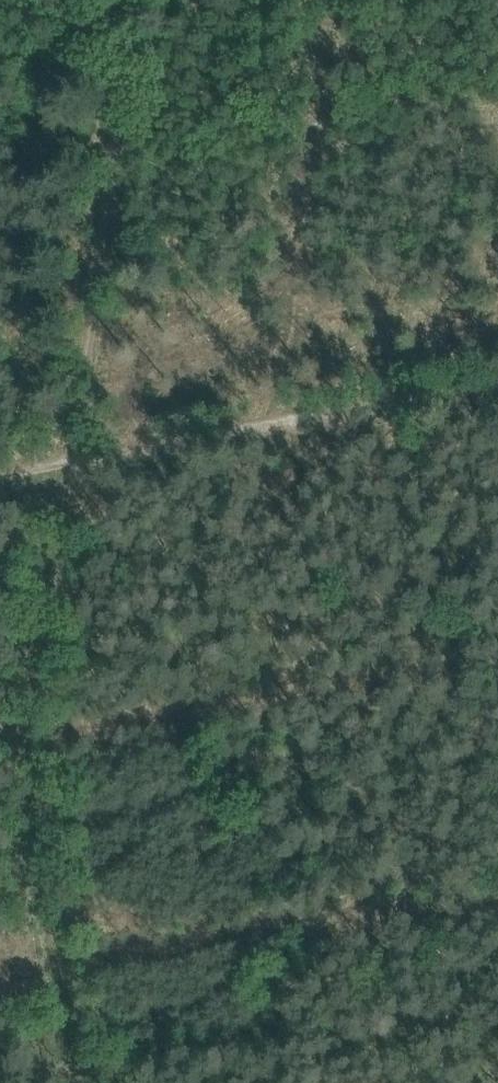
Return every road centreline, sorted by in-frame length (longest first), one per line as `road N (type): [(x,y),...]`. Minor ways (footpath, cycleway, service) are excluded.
road 1 (track): [(46,571),(20,782),(77,1082)]
road 2 (track): [(59,466),(65,338),(110,0)]
road 3 (track): [(59,466),(497,380)]

